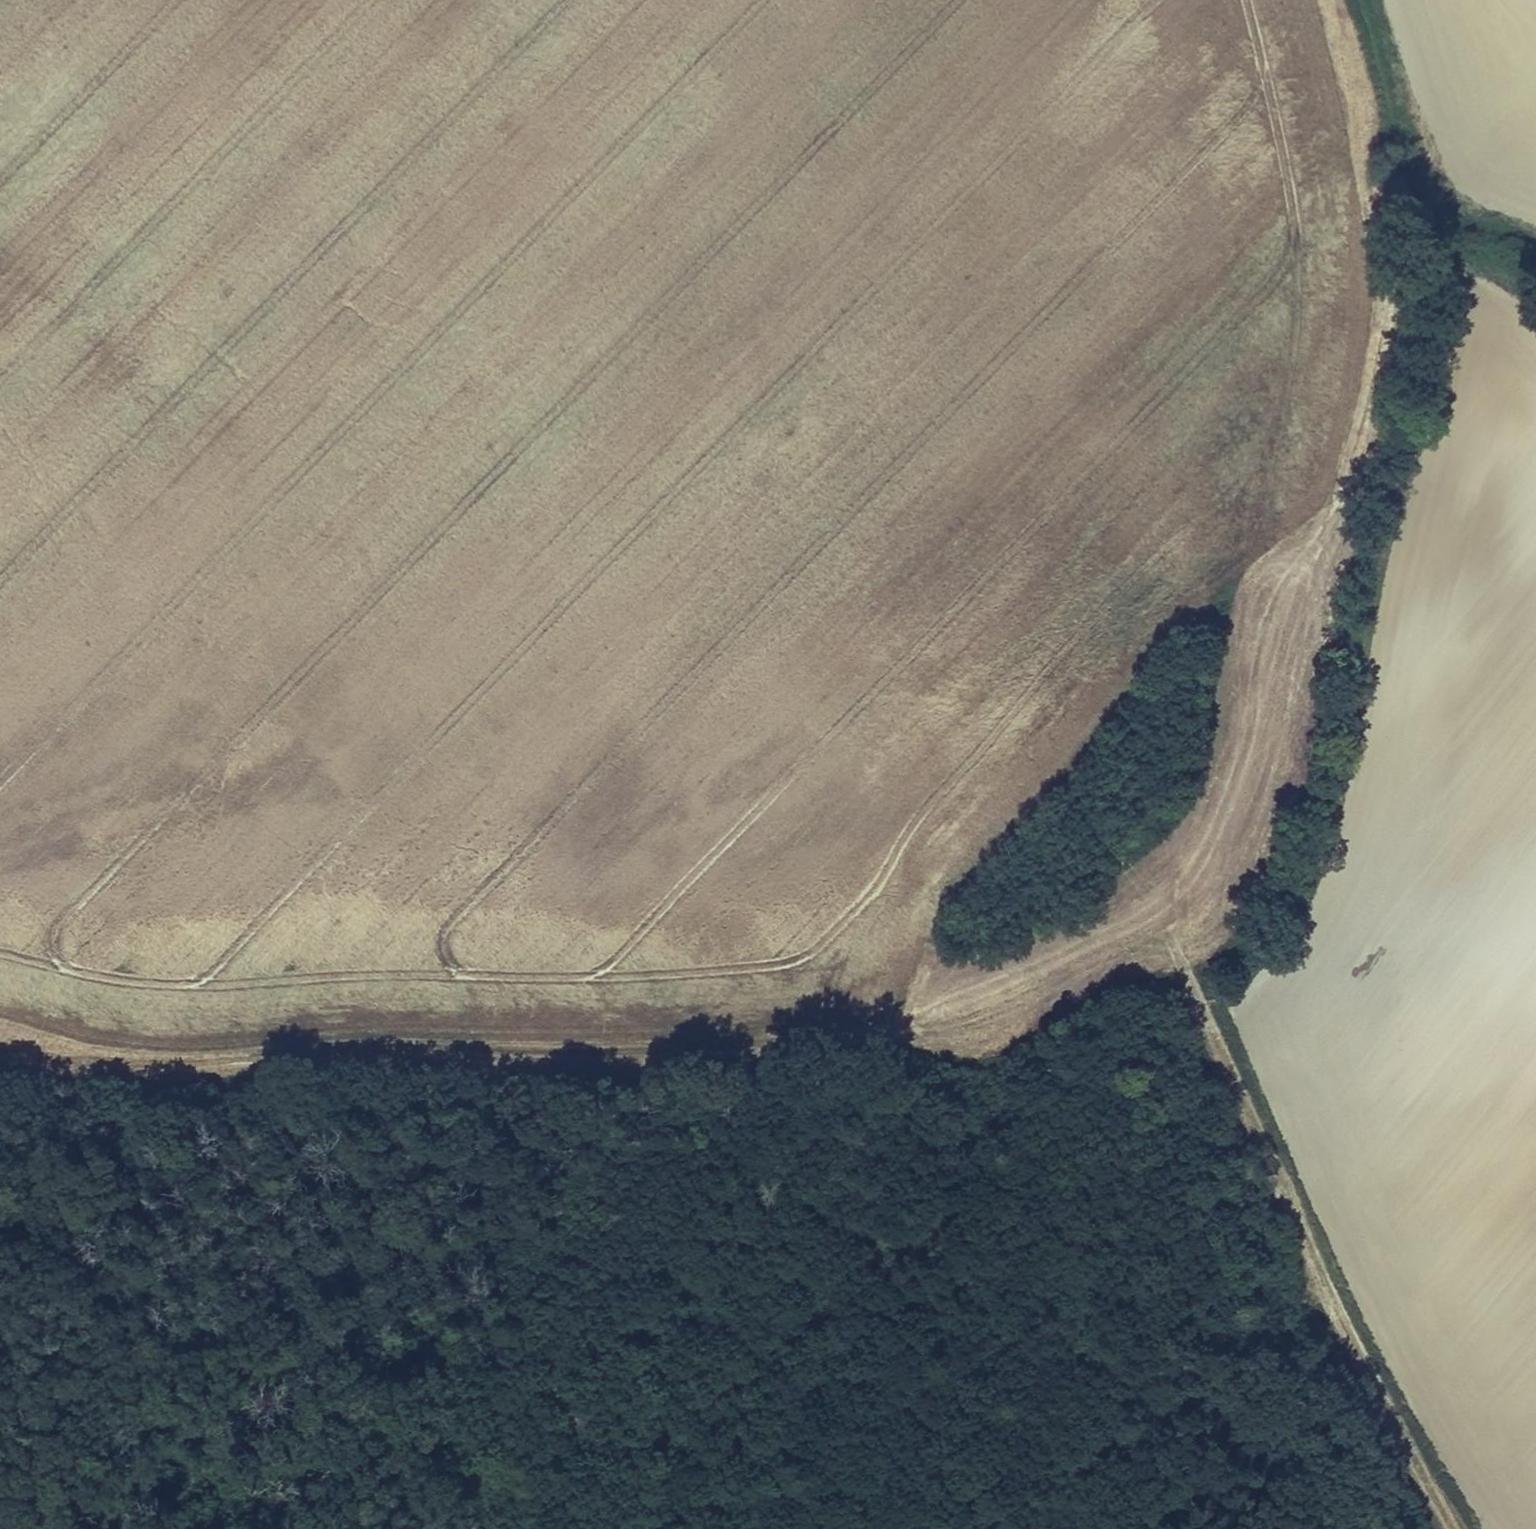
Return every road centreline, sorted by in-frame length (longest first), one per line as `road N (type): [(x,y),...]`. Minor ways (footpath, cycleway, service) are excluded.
road 1 (track): [(1175,963),(1352,1337),(1458,1528)]

